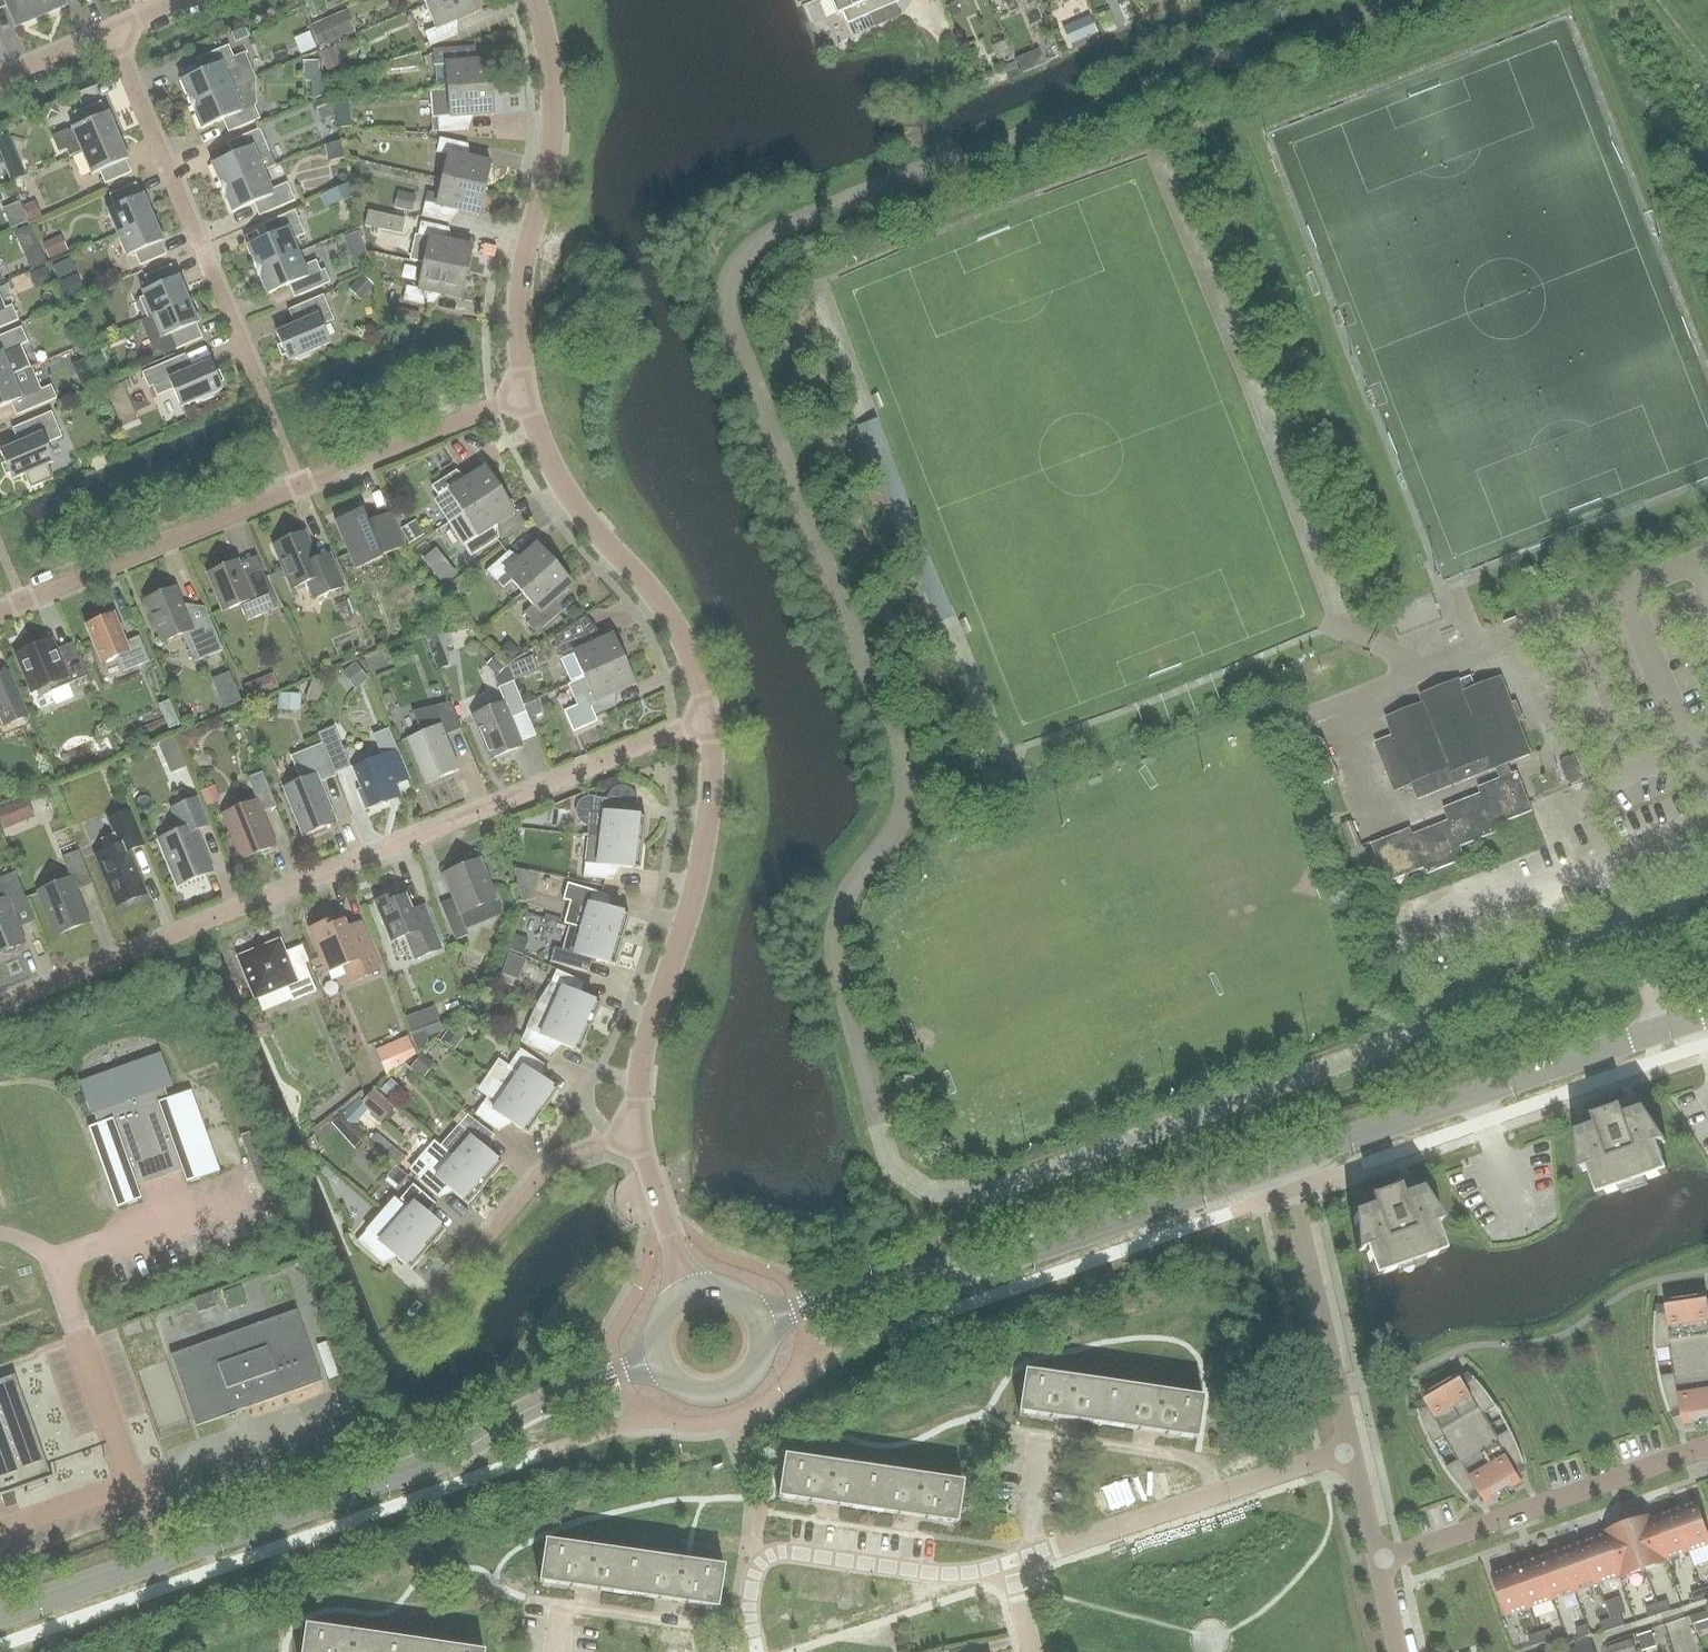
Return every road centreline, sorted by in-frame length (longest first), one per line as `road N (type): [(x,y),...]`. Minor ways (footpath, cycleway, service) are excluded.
road 1 (residential): [(0,1004),(710,717)]
road 2 (residential): [(0,607),(521,393)]
road 3 (secondary): [(1285,1160),(1017,1254),(762,1317)]
road 4 (secondary): [(158,1554),(408,1469),(576,1388),(655,1362)]
road 5 (secondary): [(1707,1016),(1285,1160)]
road 6 (residential): [(637,1130),(639,1061),(710,817),(710,717)]
road 7 (residential): [(521,393),(523,255),(549,168),(552,72),(536,0)]
road 8 (residential): [(710,717),(699,673),(658,602),(591,527),(521,393)]
road 9 (residential): [(1009,1565),(1355,1452)]
road 10 (residential): [(268,370),(134,35)]
road 11 (residential): [(757,1649),(752,1585),(768,1555),(795,1550),(947,1573),(1009,1565)]
road 12 (residential): [(1707,1451),(1382,1557)]
road 13 (residential): [(158,1554),(54,1261)]
road 14 (residential): [(1355,1452),(1285,1160)]
road 15 (residential): [(447,1294),(574,1154),(637,1130)]
road 16 (residential): [(54,1261),(250,1193)]
road 17 (secondary): [(655,1362),(691,1390),(733,1387),(758,1364),(762,1317)]
road 18 (secondary): [(0,1611),(158,1554)]
road 19 (residential): [(693,1281),(637,1130)]
road 20 (residential): [(0,92),(134,35)]

